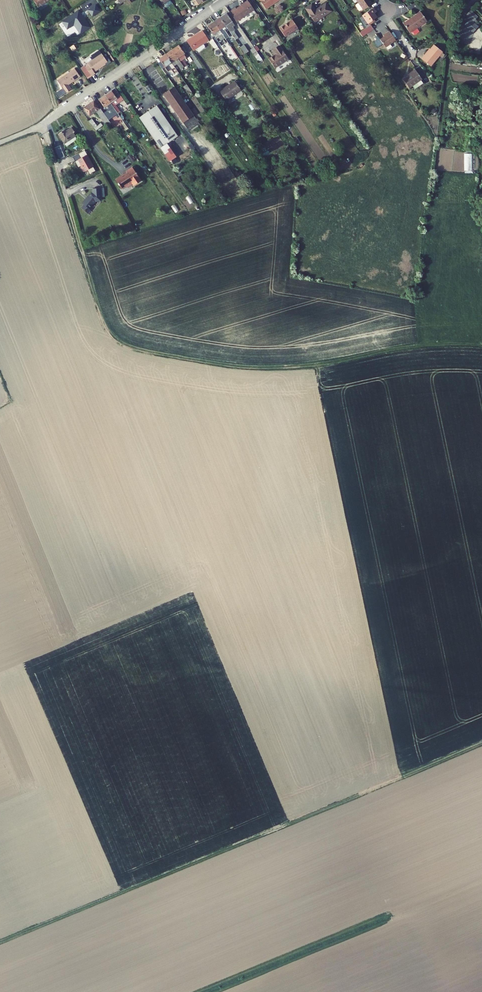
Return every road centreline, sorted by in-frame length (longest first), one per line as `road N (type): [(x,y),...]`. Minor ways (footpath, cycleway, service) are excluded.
road 1 (track): [(0,943),(481,743)]
road 2 (residential): [(43,124),(223,2)]

